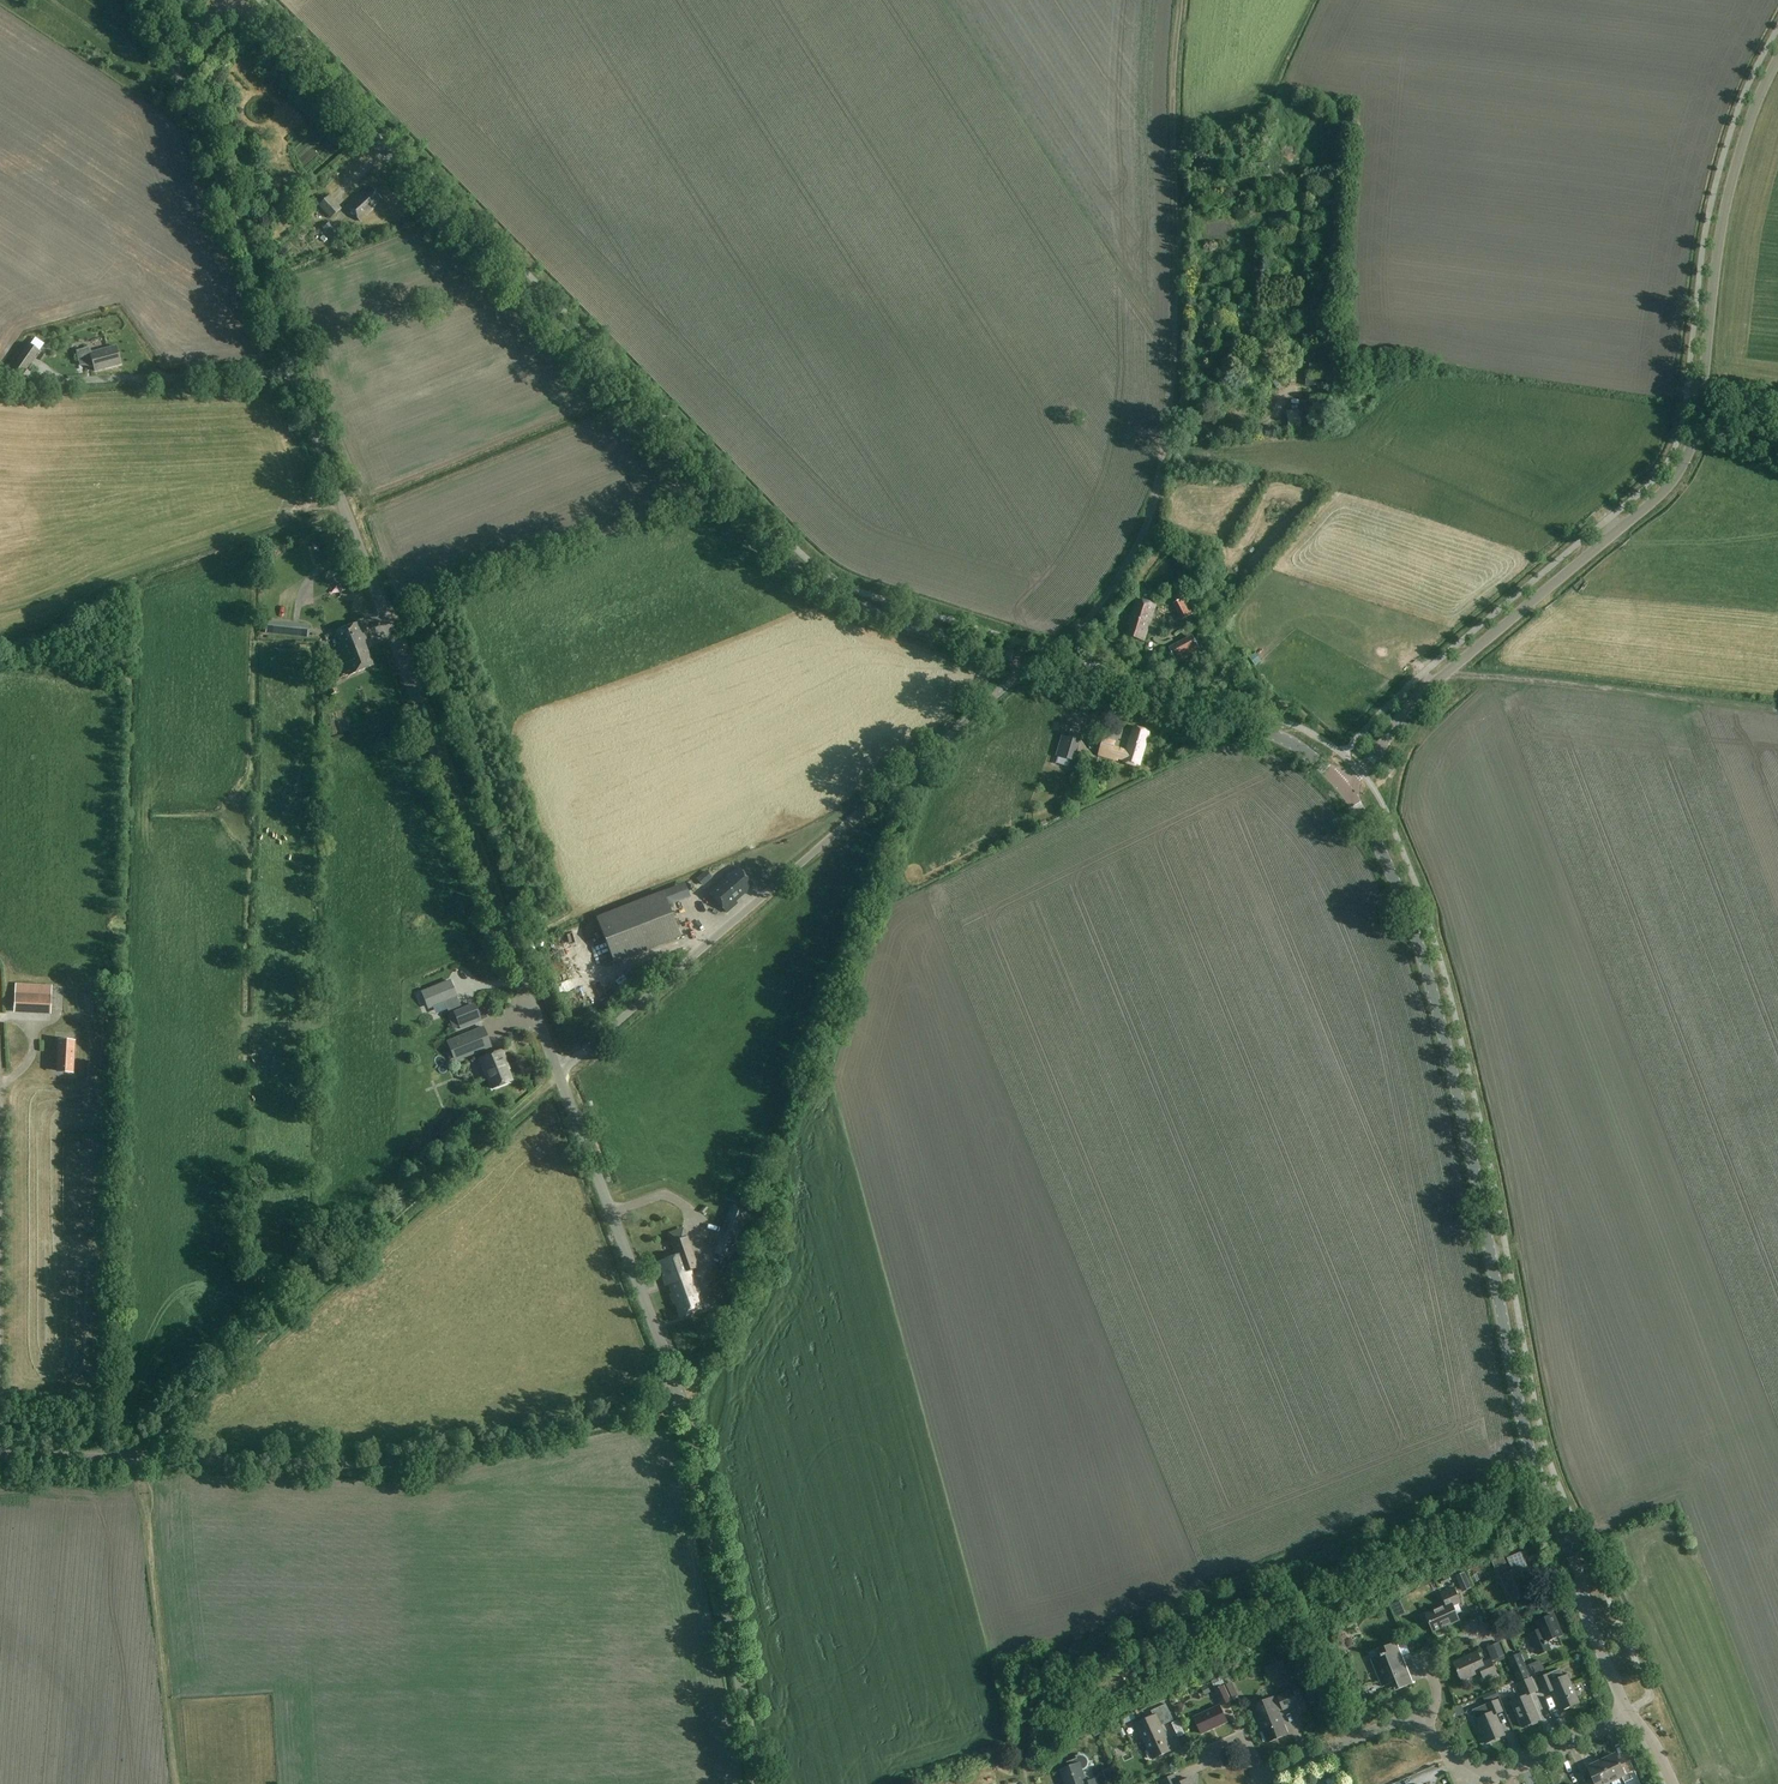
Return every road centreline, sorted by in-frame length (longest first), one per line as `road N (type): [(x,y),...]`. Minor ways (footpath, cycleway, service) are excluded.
road 1 (unclassified): [(559,1072),(182,80),(190,35),(226,0)]
road 2 (tertiary): [(1023,659),(828,597),(236,0)]
road 3 (tertiary): [(1628,1714),(1531,1452),(1421,951),(1347,787)]
road 4 (unclassified): [(1347,787),(1415,699),(1651,503),(1683,463),(1701,403),(1731,184),(1777,58)]
road 5 (unclassified): [(682,1399),(387,1465),(0,1454)]
road 6 (track): [(1055,653),(1118,577),(1157,486),(1178,293),(1185,0)]
road 7 (track): [(1533,1458),(1051,1647),(1026,1689),(1027,1783)]
road 8 (unclassified): [(559,1072),(1017,675),(1023,659)]
road 9 (unclassified): [(756,1778),(682,1399)]
road 10 (track): [(1424,672),(1436,681),(1509,677),(1777,706)]
road 11 (tertiary): [(1347,787),(1295,743),(1023,659)]
road 12 (unclassified): [(682,1399),(559,1072)]
road 13 (residential): [(1411,1717),(1444,1749),(1492,1777),(1628,1714)]
road 14 (residential): [(1262,1777),(1411,1717)]
road 15 (residential): [(1411,1717),(1436,1697),(1429,1669),(1435,1655),(1502,1626)]

